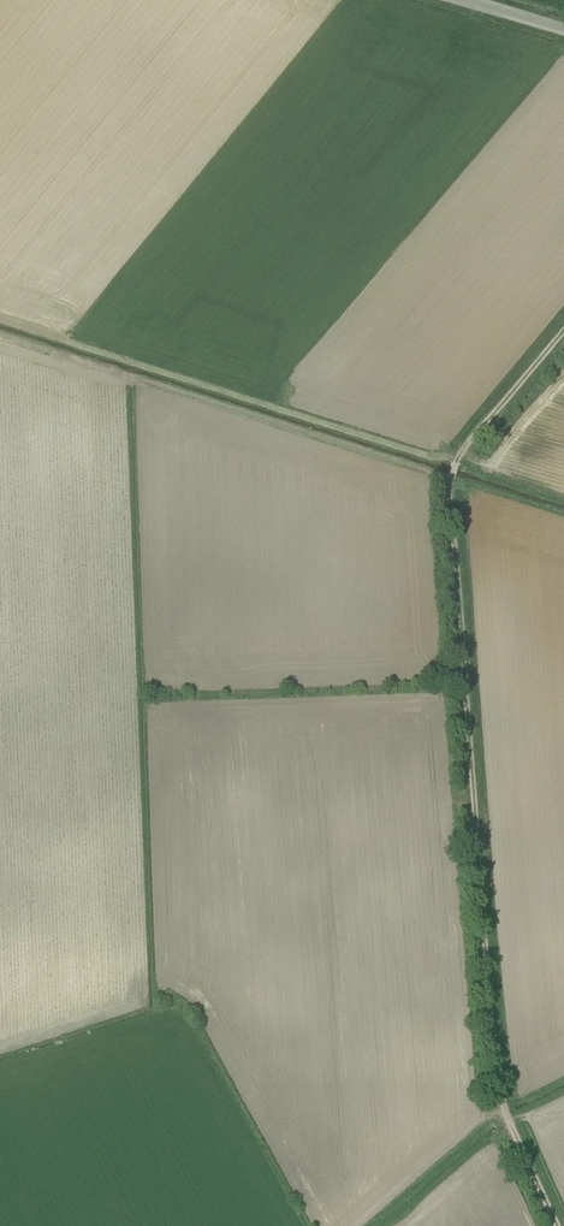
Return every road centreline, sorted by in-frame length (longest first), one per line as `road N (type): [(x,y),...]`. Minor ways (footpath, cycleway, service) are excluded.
road 1 (track): [(507,1107),(453,477)]
road 2 (track): [(453,477),(474,440),(563,334)]
road 3 (track): [(556,1225),(507,1107)]

